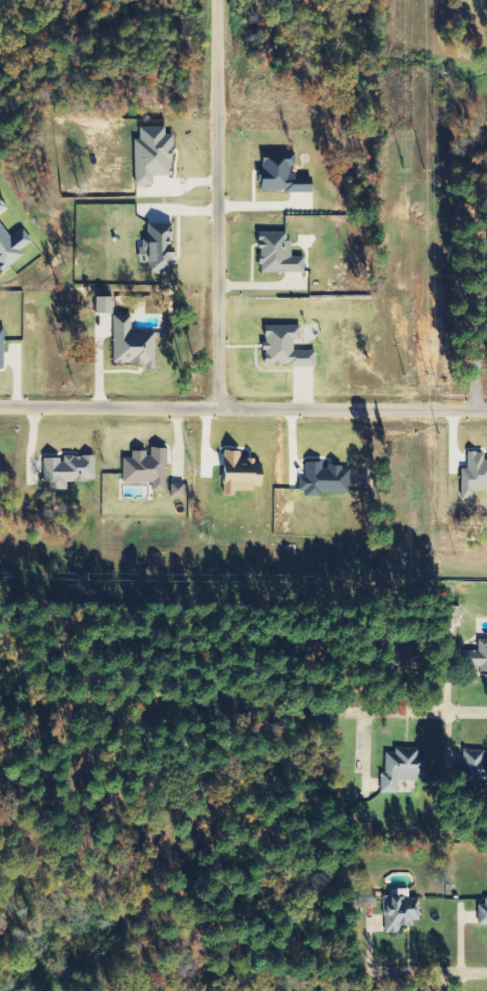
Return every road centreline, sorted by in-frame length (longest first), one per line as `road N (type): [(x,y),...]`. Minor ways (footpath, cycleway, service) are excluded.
road 1 (residential): [(486,405),(0,400)]
road 2 (residential): [(486,713),(354,709)]
road 3 (residential): [(486,975),(365,971)]

